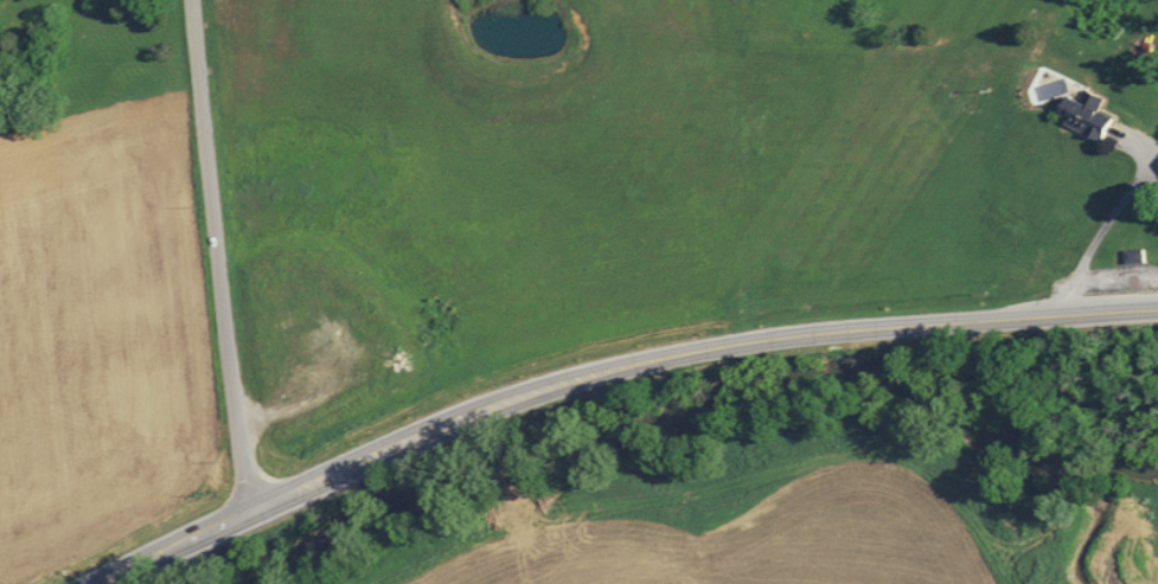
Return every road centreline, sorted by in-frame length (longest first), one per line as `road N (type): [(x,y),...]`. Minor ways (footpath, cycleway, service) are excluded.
road 1 (primary): [(1157,309),(805,333),(665,357),(527,397),(101,583)]
road 2 (residential): [(251,516),(191,0)]

